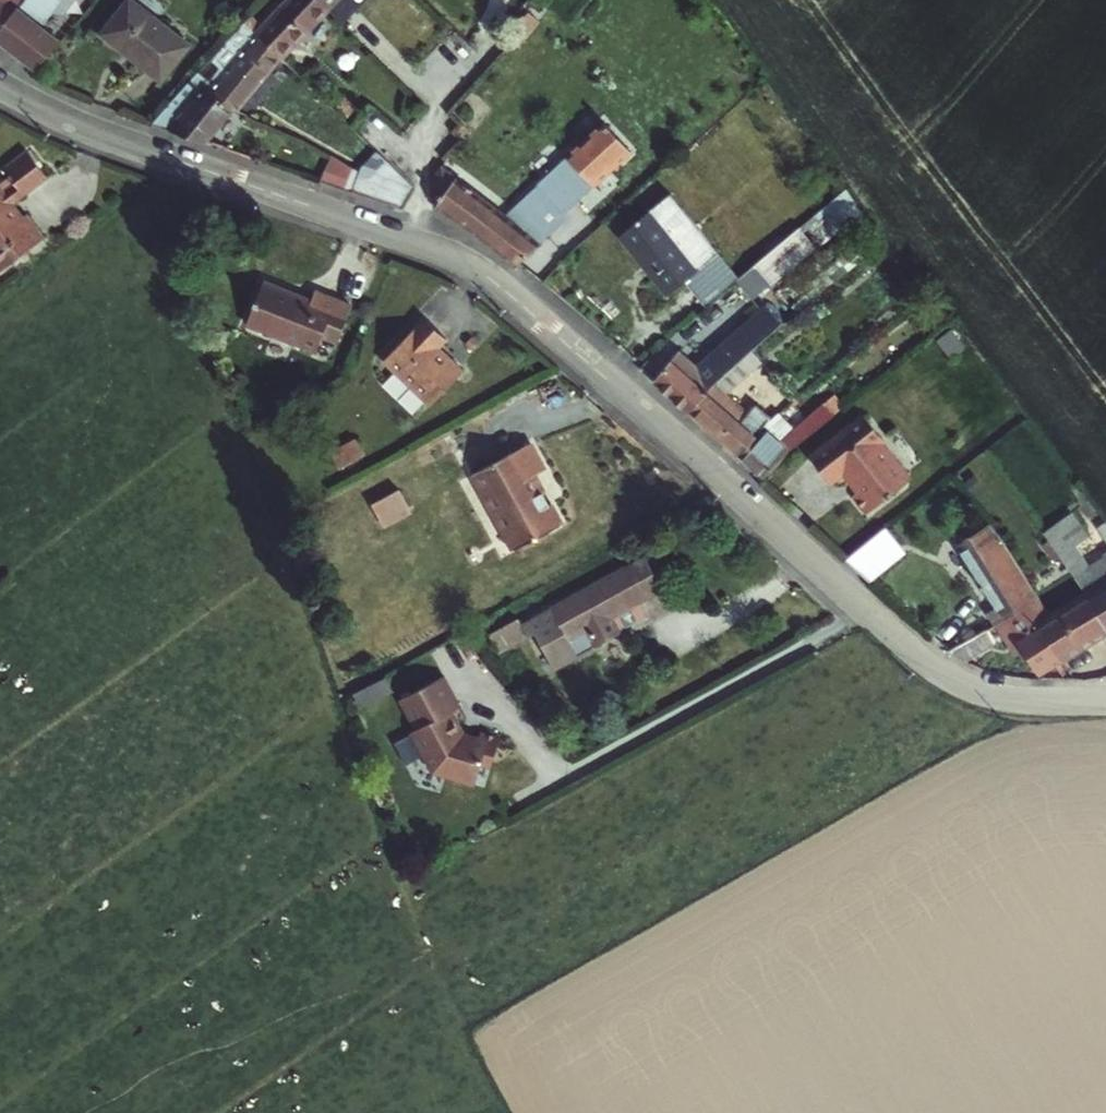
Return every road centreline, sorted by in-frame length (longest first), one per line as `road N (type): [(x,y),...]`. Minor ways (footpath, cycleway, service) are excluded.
road 1 (residential): [(0,87),(108,138),(465,263),(944,677),(1011,699),(1105,702)]

